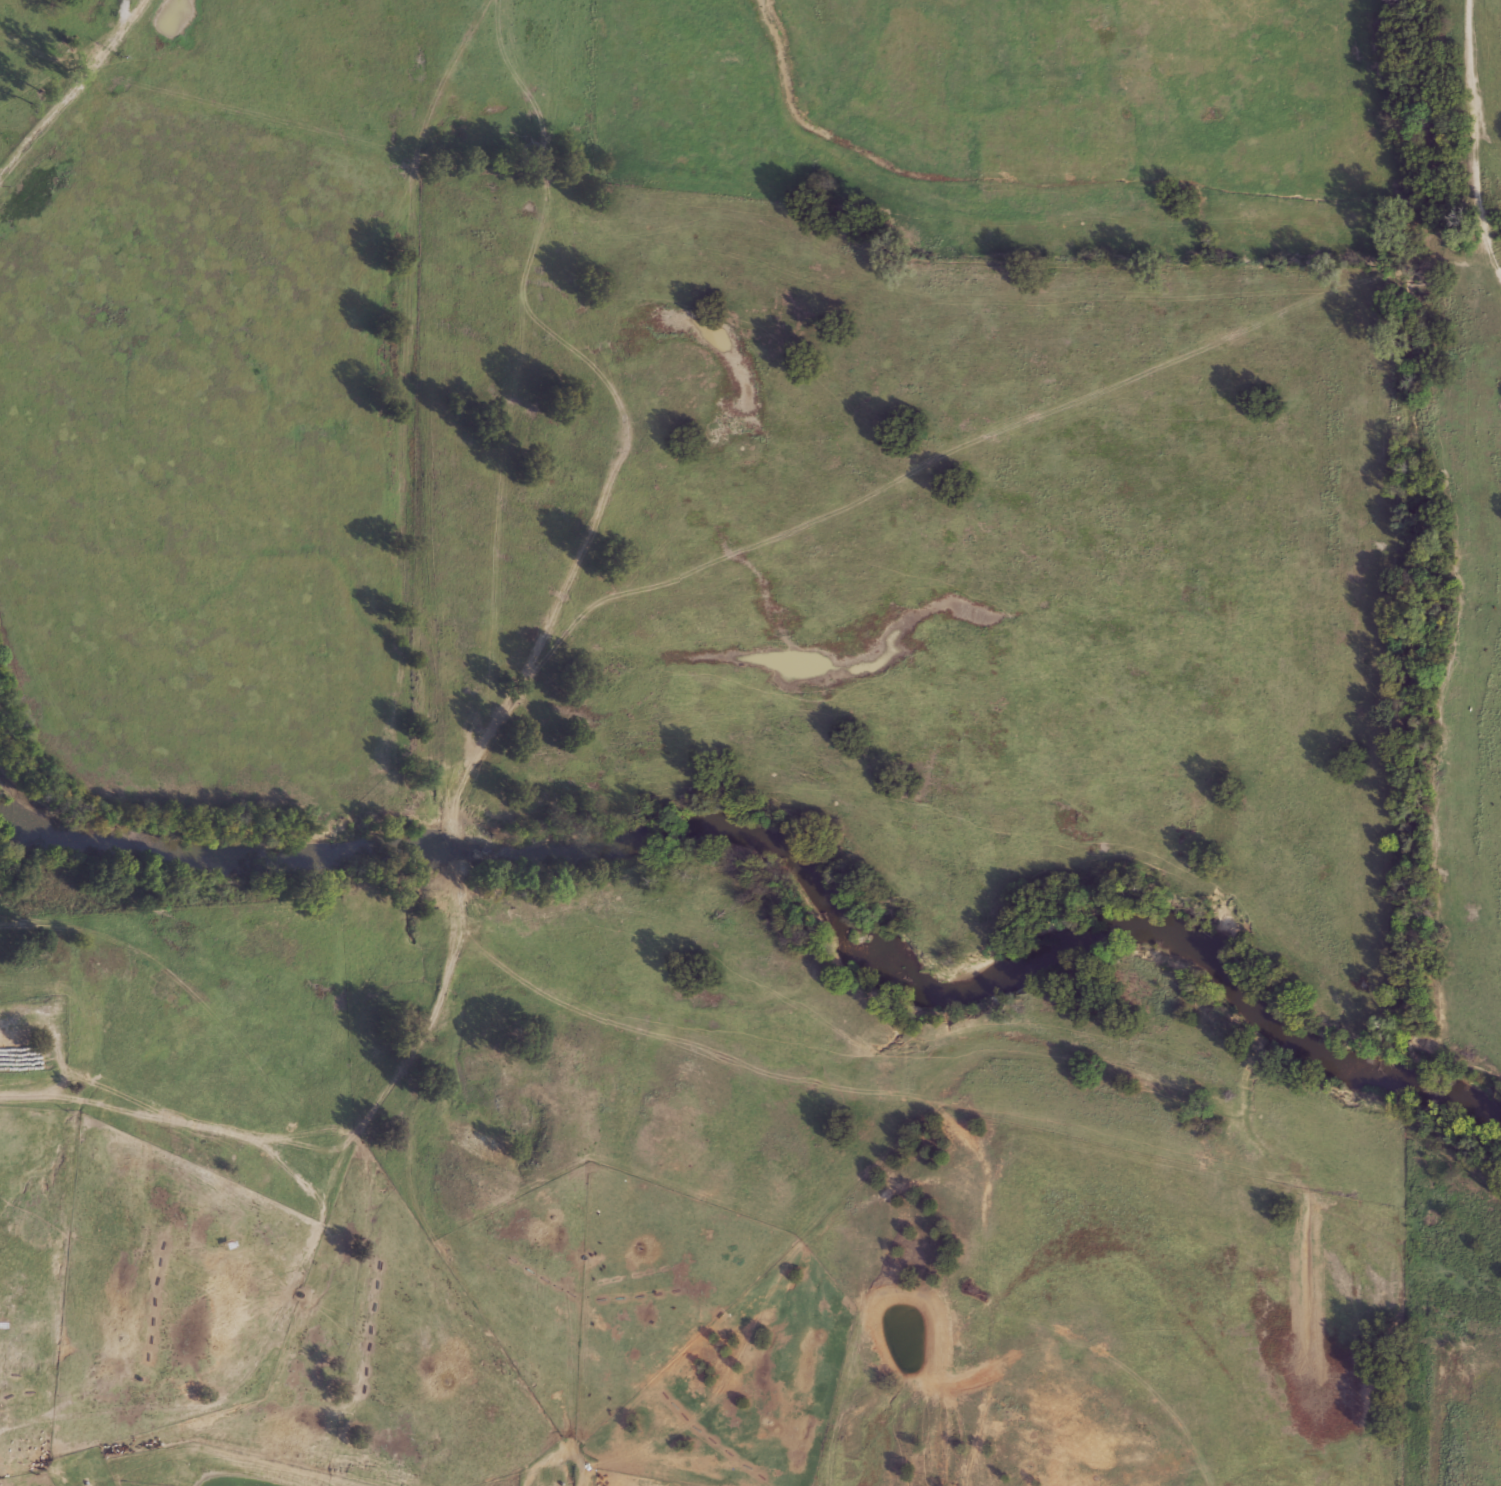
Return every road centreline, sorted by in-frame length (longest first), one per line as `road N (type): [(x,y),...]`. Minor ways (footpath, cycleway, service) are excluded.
road 1 (track): [(1500,281),(1438,202),(1432,0)]
road 2 (track): [(0,204),(131,33),(169,0)]

